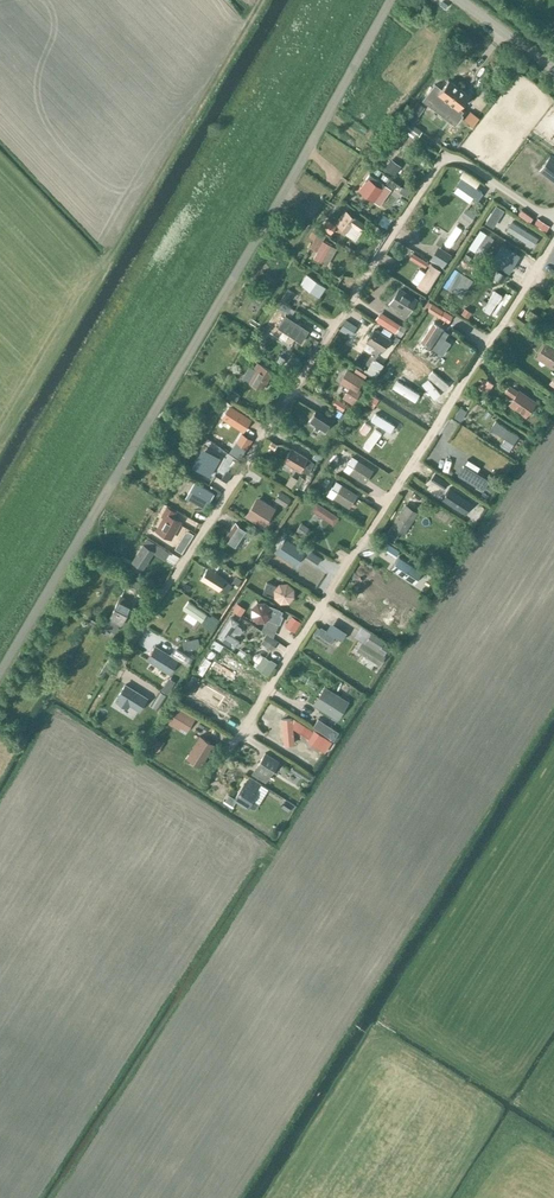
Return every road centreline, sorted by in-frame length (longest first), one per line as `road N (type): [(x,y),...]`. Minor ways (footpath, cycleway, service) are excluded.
road 1 (unclassified): [(0,679),(399,0)]
road 2 (residential): [(96,701),(446,158),(553,223)]
road 3 (residential): [(216,777),(553,235)]

